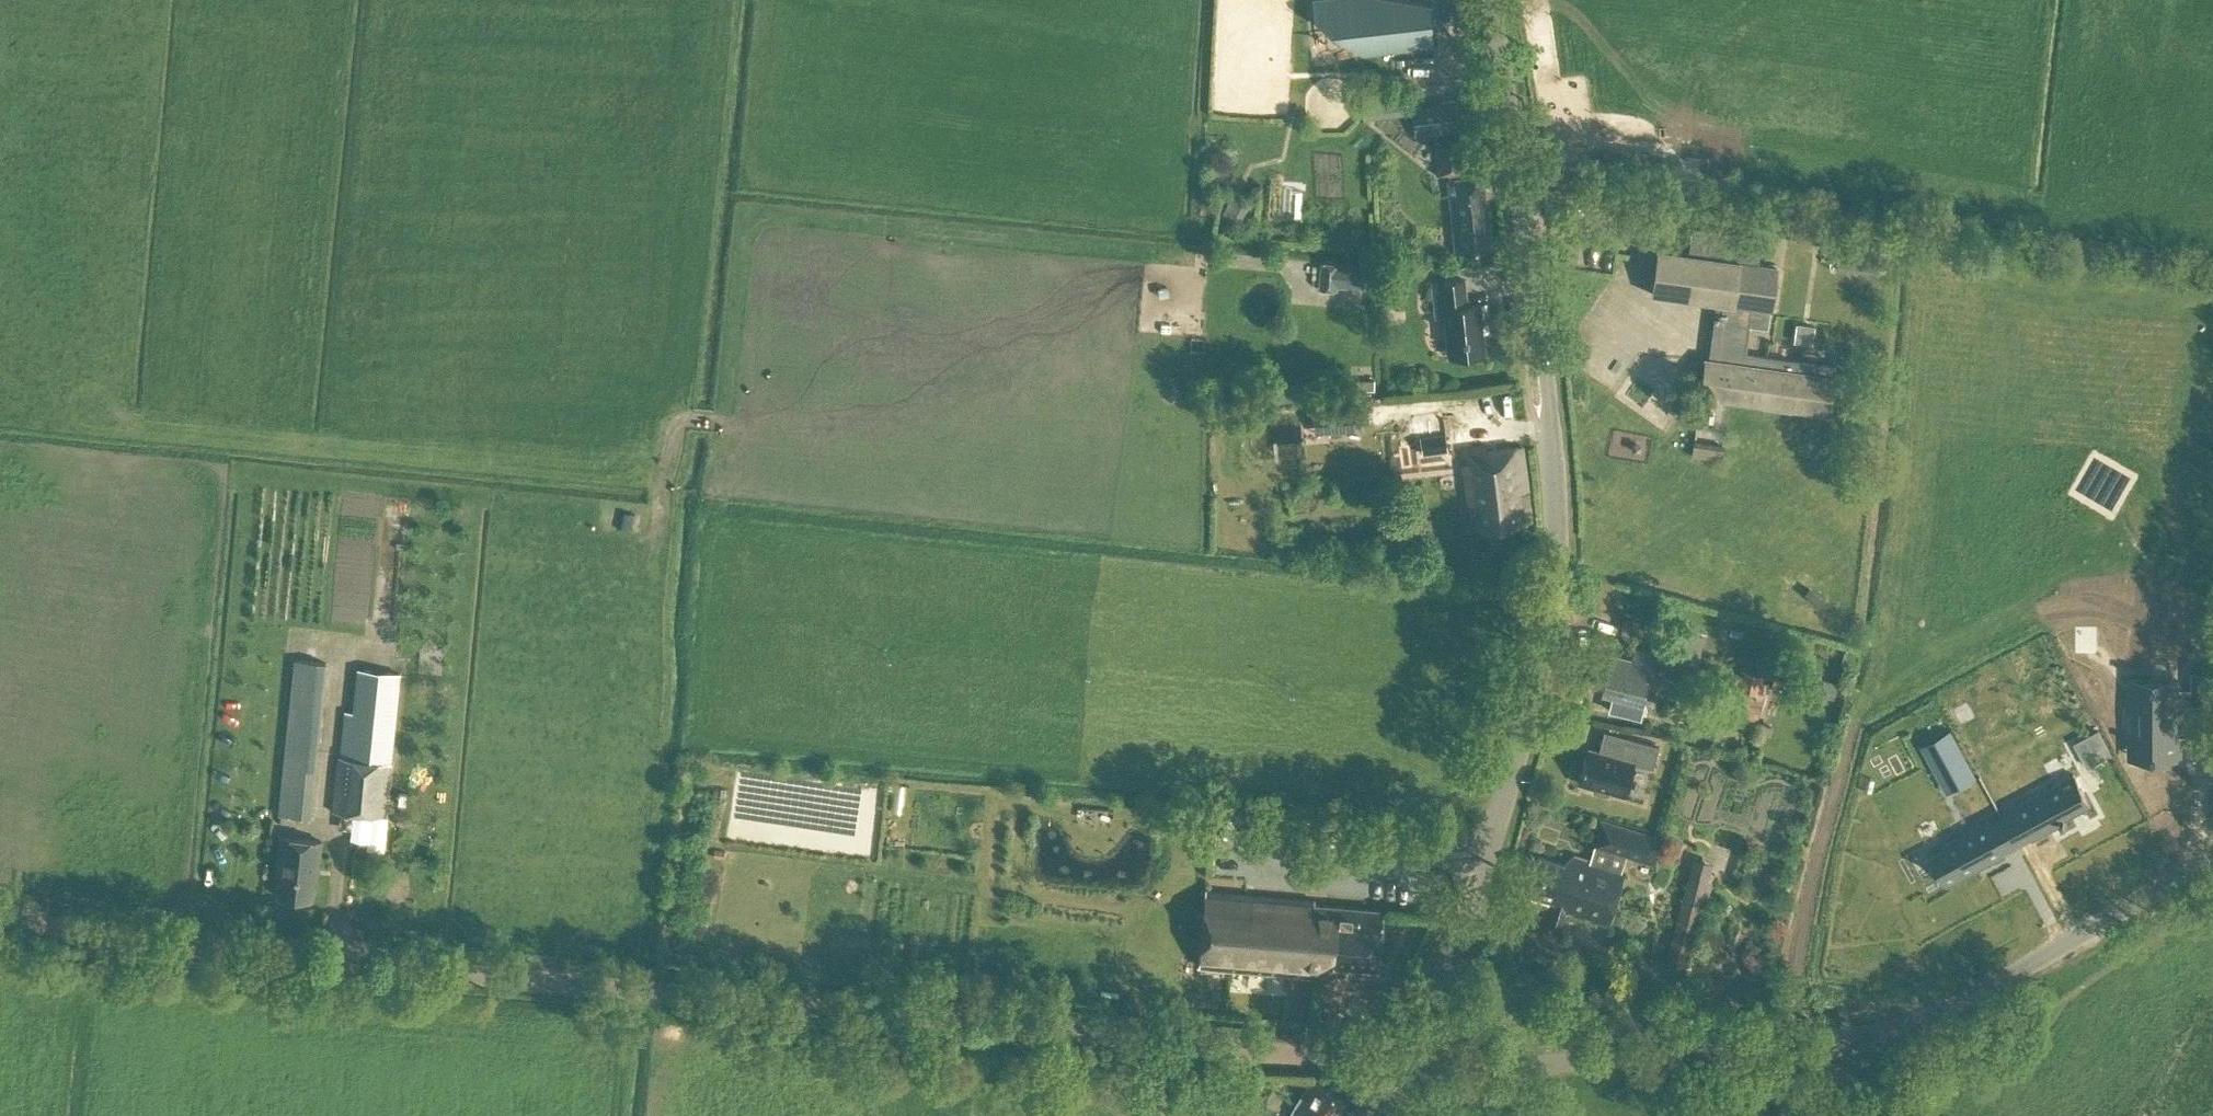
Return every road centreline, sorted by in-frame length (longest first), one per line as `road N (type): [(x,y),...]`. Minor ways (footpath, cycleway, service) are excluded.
road 1 (tertiary): [(1394,1070),(1356,1059),(231,950),(0,910)]
road 2 (tertiary): [(1394,1070),(1455,947),(1479,878),(1544,649),(1555,538),(1549,403),(1486,0)]
road 3 (tertiary): [(1394,1070),(1848,1038)]
road 4 (tertiary): [(1848,1038),(1964,997),(2212,858)]
road 5 (track): [(638,989),(622,1115)]

